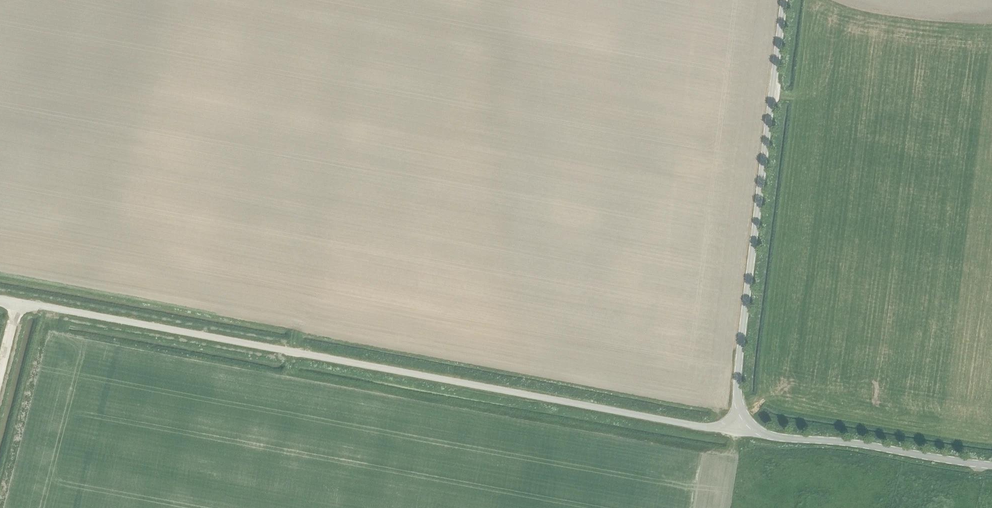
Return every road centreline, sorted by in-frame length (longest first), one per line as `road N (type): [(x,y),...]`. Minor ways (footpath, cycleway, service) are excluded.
road 1 (unclassified): [(741,430),(0,299)]
road 2 (unclassified): [(741,430),(738,367),(785,0)]
road 3 (unclassified): [(991,466),(741,430)]

